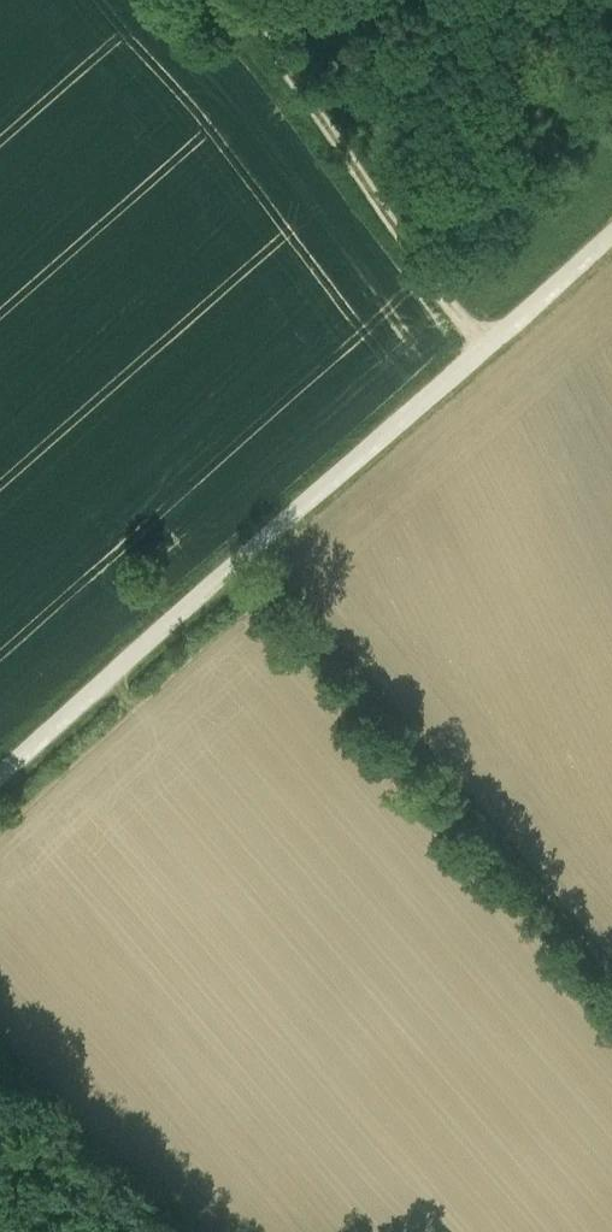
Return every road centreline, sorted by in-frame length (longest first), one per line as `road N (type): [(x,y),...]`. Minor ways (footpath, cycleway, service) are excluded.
road 1 (track): [(611,238),(0,779)]
road 2 (track): [(611,963),(262,541)]
road 3 (track): [(489,349),(231,0)]

